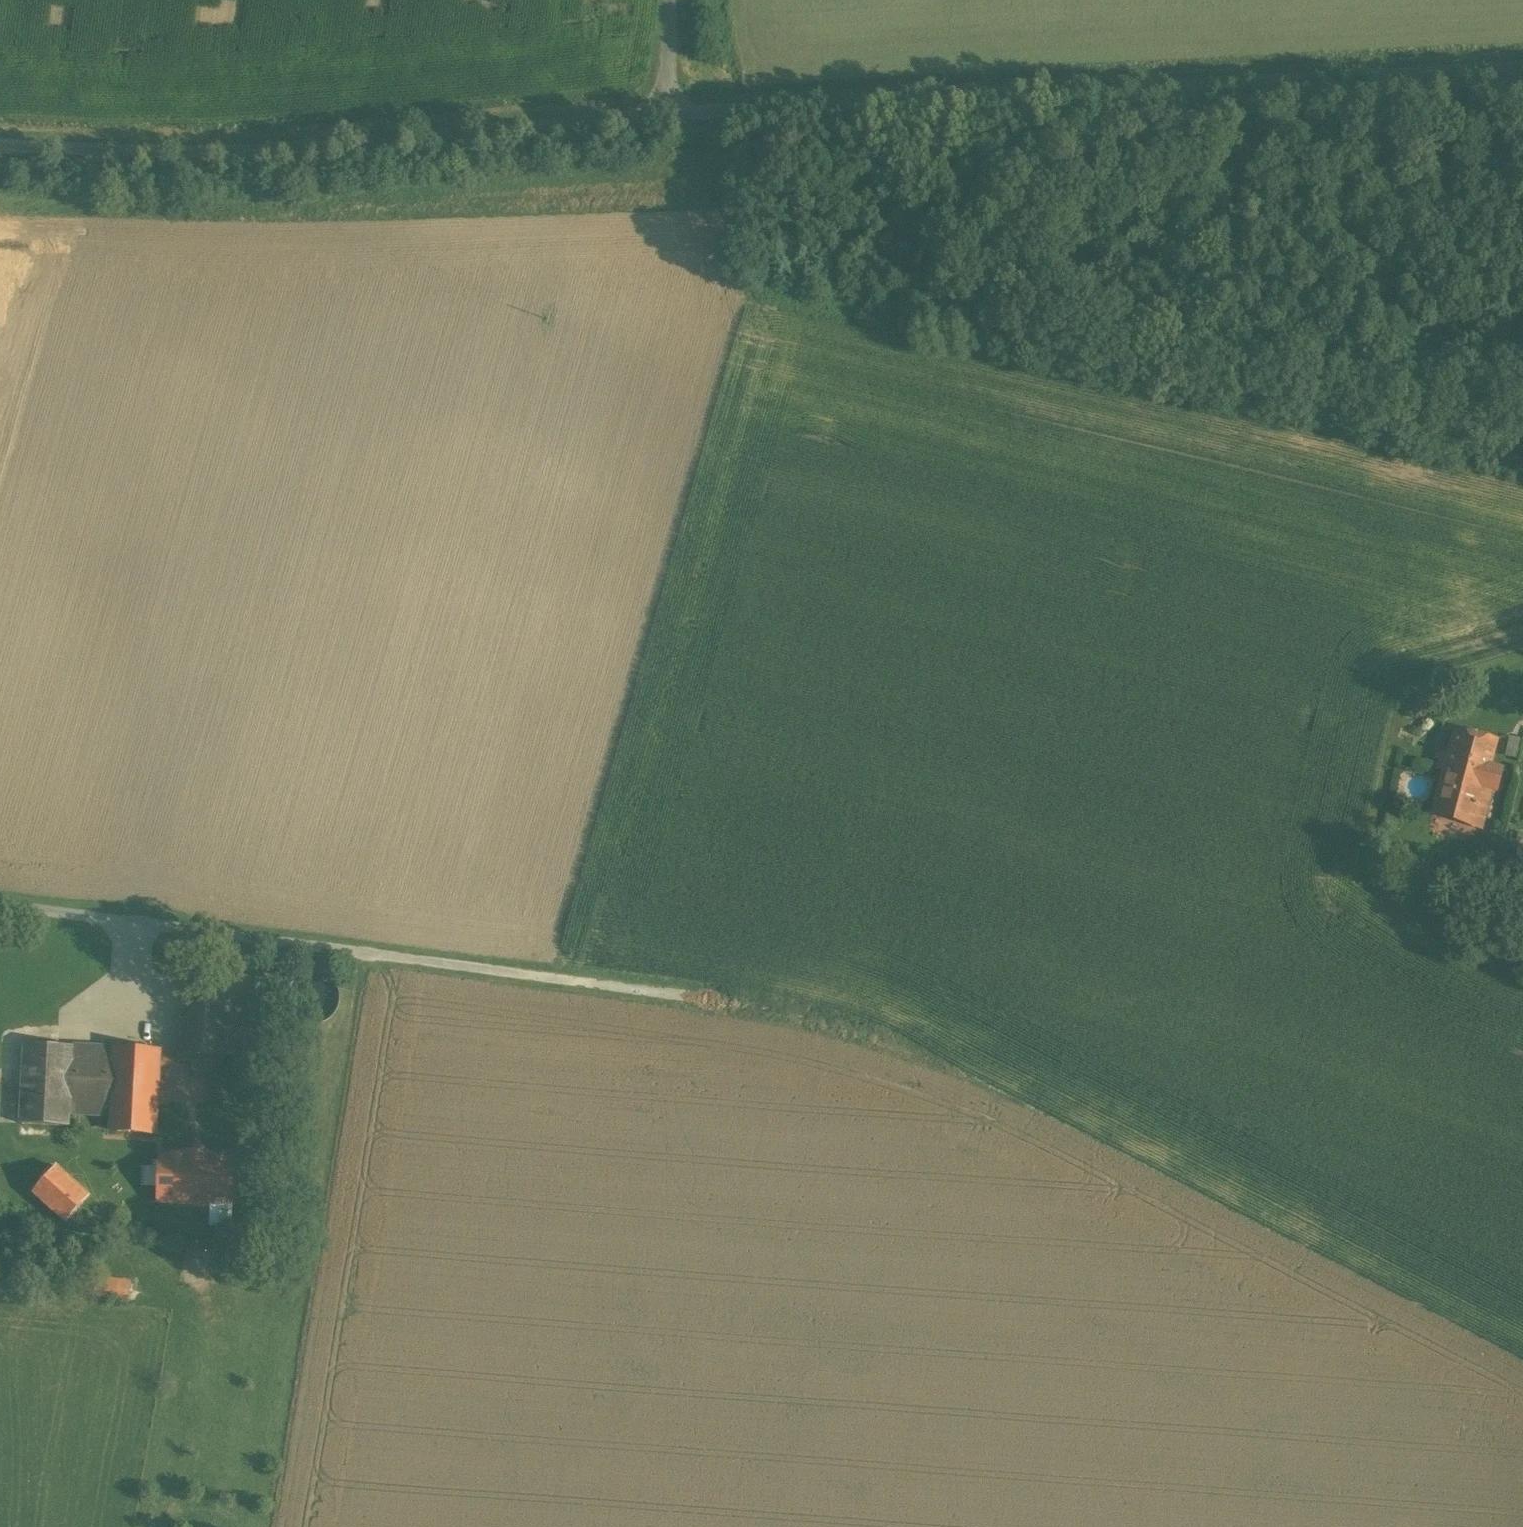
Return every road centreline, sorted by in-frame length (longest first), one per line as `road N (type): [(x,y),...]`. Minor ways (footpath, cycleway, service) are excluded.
road 1 (unclassified): [(1522,63),(1295,70),(665,113)]
road 2 (unclassified): [(0,135),(233,142),(665,113)]
road 3 (track): [(133,922),(674,993)]

